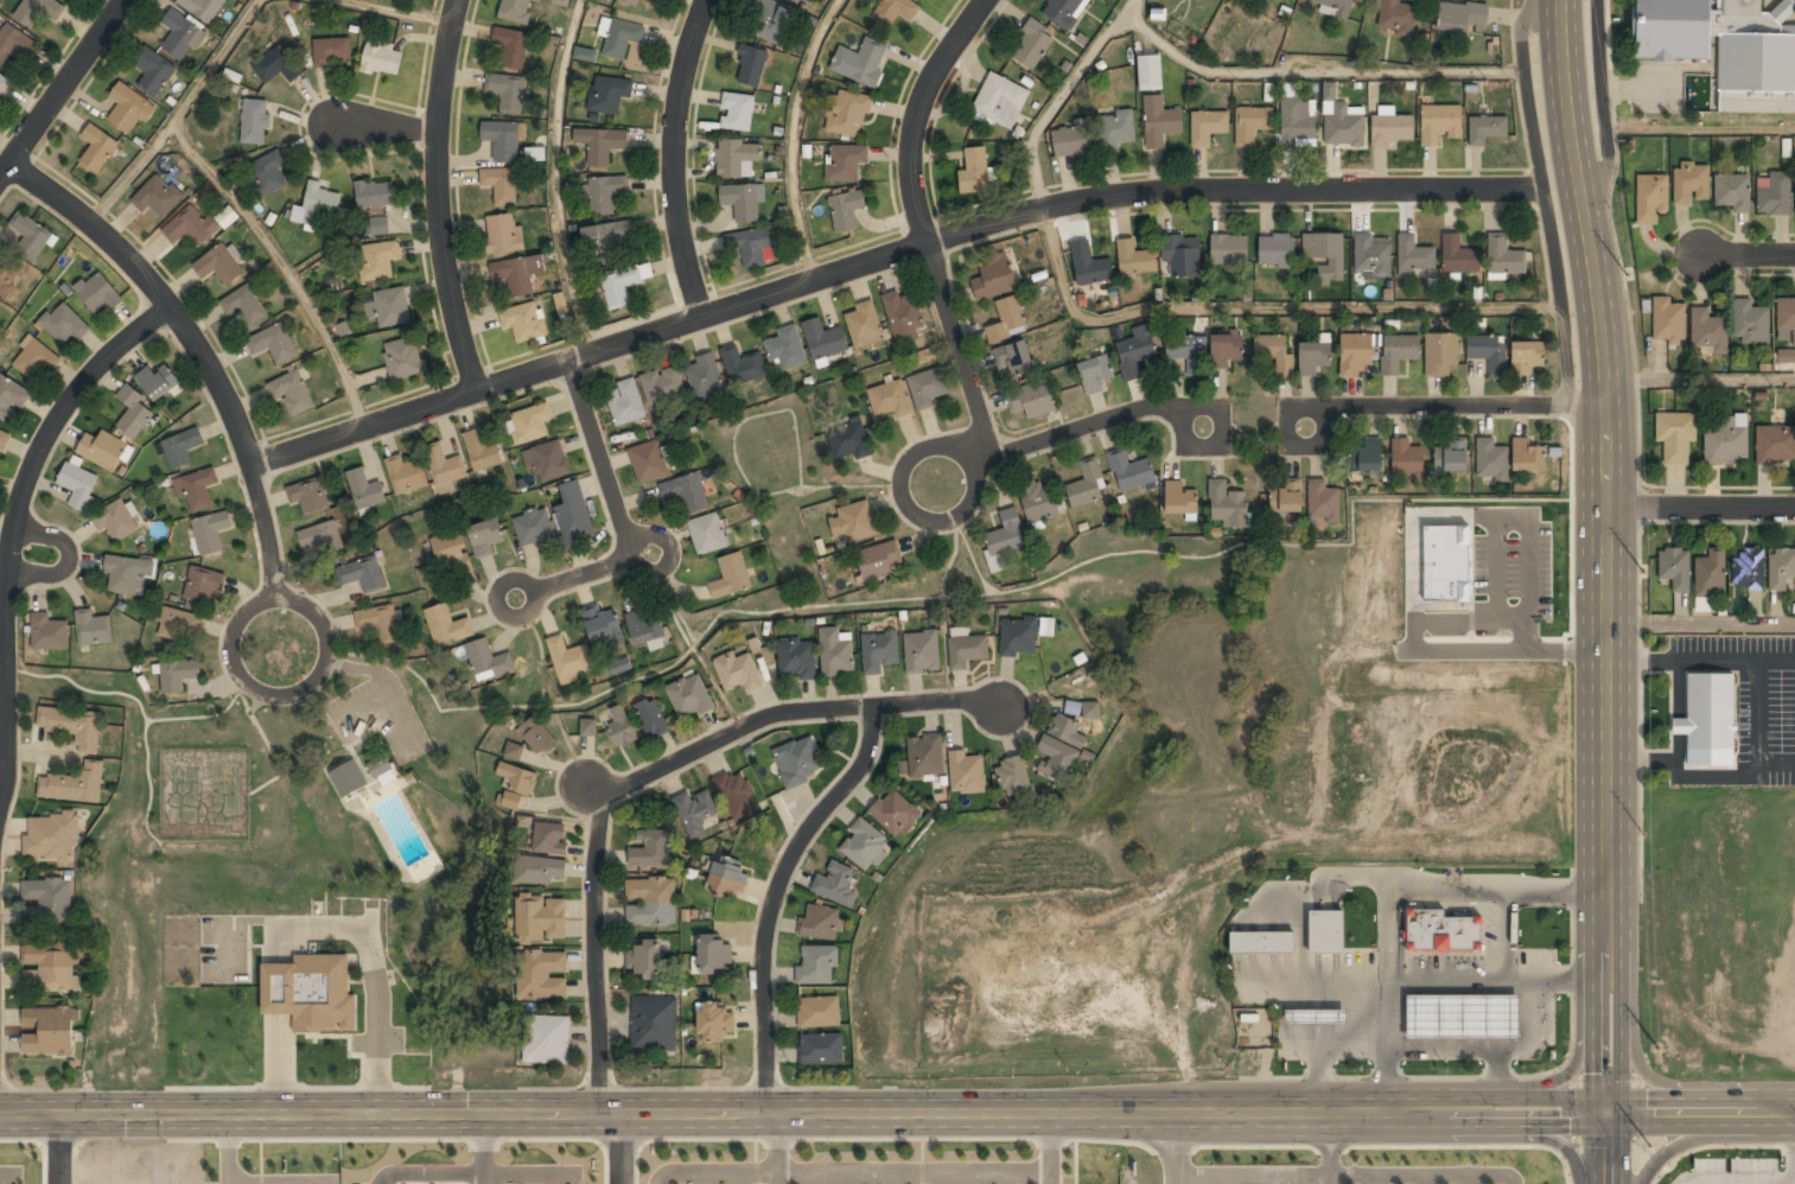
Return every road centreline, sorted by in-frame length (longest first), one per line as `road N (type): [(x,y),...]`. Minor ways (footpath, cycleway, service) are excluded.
road 1 (secondary): [(0,1114),(1606,1112)]
road 2 (residential): [(1541,191),(1080,203),(247,464)]
road 3 (secondary): [(1606,1112),(1605,403),(1559,0)]
road 4 (residential): [(601,1114),(598,798),(781,712),(960,700),(999,707)]
road 5 (residential): [(0,810),(12,521),(55,420),(89,371),(167,306)]
road 6 (residential): [(990,0),(932,82),(916,164),(930,246),(981,408),(985,451)]
road 7 (residential): [(764,1114),(762,981),(772,898),(791,852),(864,756),(870,706)]
road 8 (residential): [(577,362),(632,556),(533,594),(524,583),(508,581),(496,600),(505,616),(520,617),(533,594)]
road 9 (residential): [(1536,0),(1520,42),(1567,405)]
road 10 (residential): [(465,0),(445,88),(443,167),(446,244),(478,394)]
road 11 (residential): [(247,464),(228,408),(167,306),(101,229),(14,166)]
road 12 (residential): [(985,451),(1011,453),(1103,424),(1160,413),(1204,410),(1221,414),(1226,444),(1215,452),(1189,445),(1185,412)]
road 13 (residential): [(712,0),(686,72),(680,117),(681,211),(704,322)]
road 14 (residential): [(1605,403),(1298,406)]
road 15 (residential): [(985,483),(985,451),(918,456),(903,475),(916,518),(932,524),(972,513),(985,483)]
road 16 (residential): [(233,632),(237,670),(252,685),(269,693),(307,683),(320,668),(322,629),(293,601),(273,599)]
road 17 (residential): [(0,184),(132,0)]
road 18 (residential): [(1581,205),(1610,153),(1596,0)]
road 19 (secondary): [(1606,1112),(1794,1113)]
road 20 (residential): [(1794,510),(1608,510)]
road 21 (residential): [(6,578),(52,575),(68,552),(65,540),(12,521)]
road 22 (residential): [(273,599),(267,536),(247,464)]

